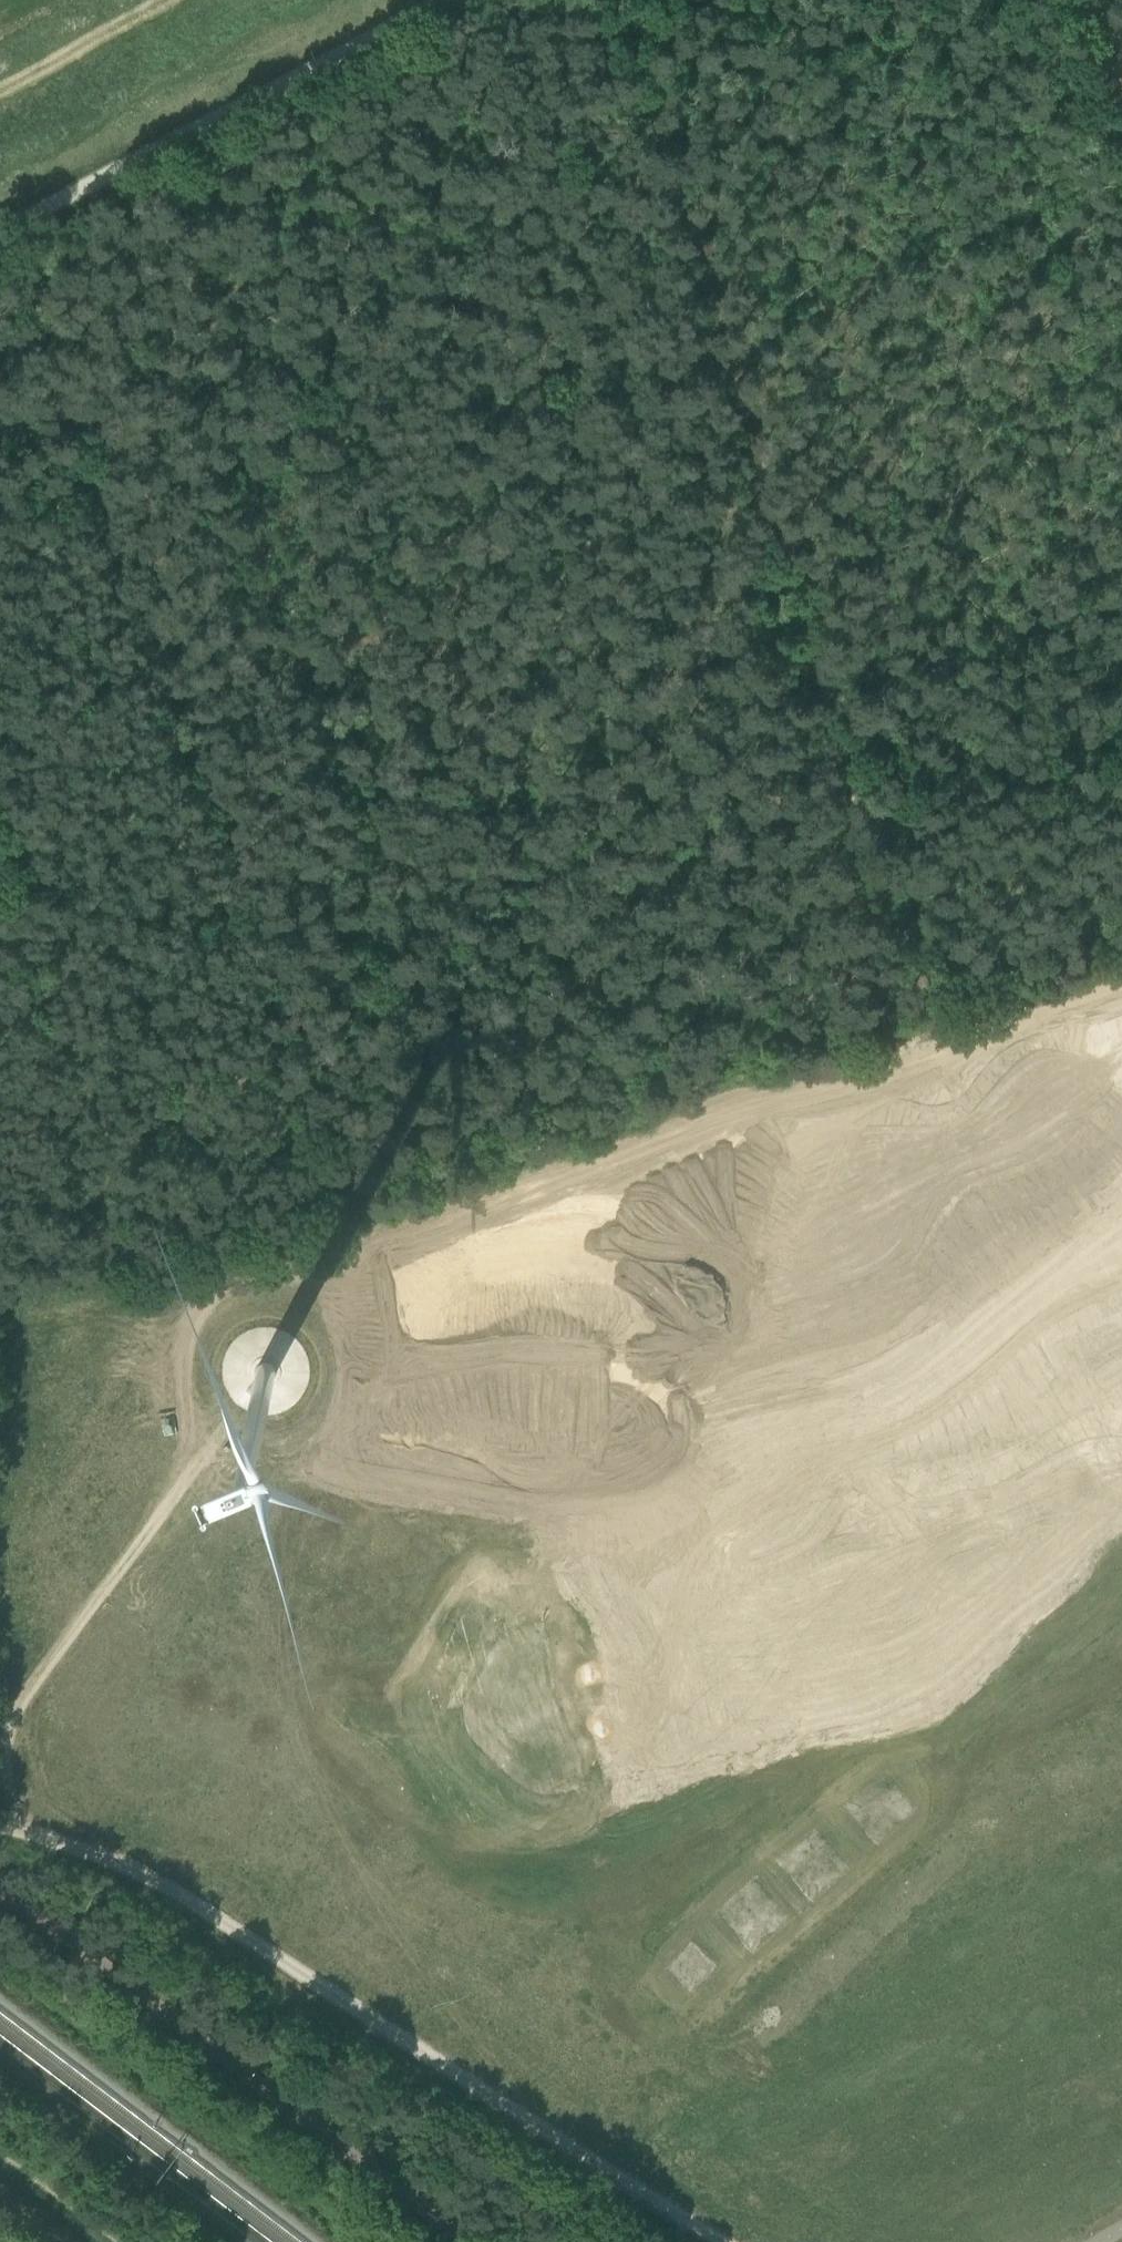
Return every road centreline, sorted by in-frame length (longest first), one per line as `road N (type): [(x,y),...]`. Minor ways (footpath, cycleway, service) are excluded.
road 1 (track): [(655,2241),(0,1836)]
road 2 (track): [(0,217),(440,0)]

